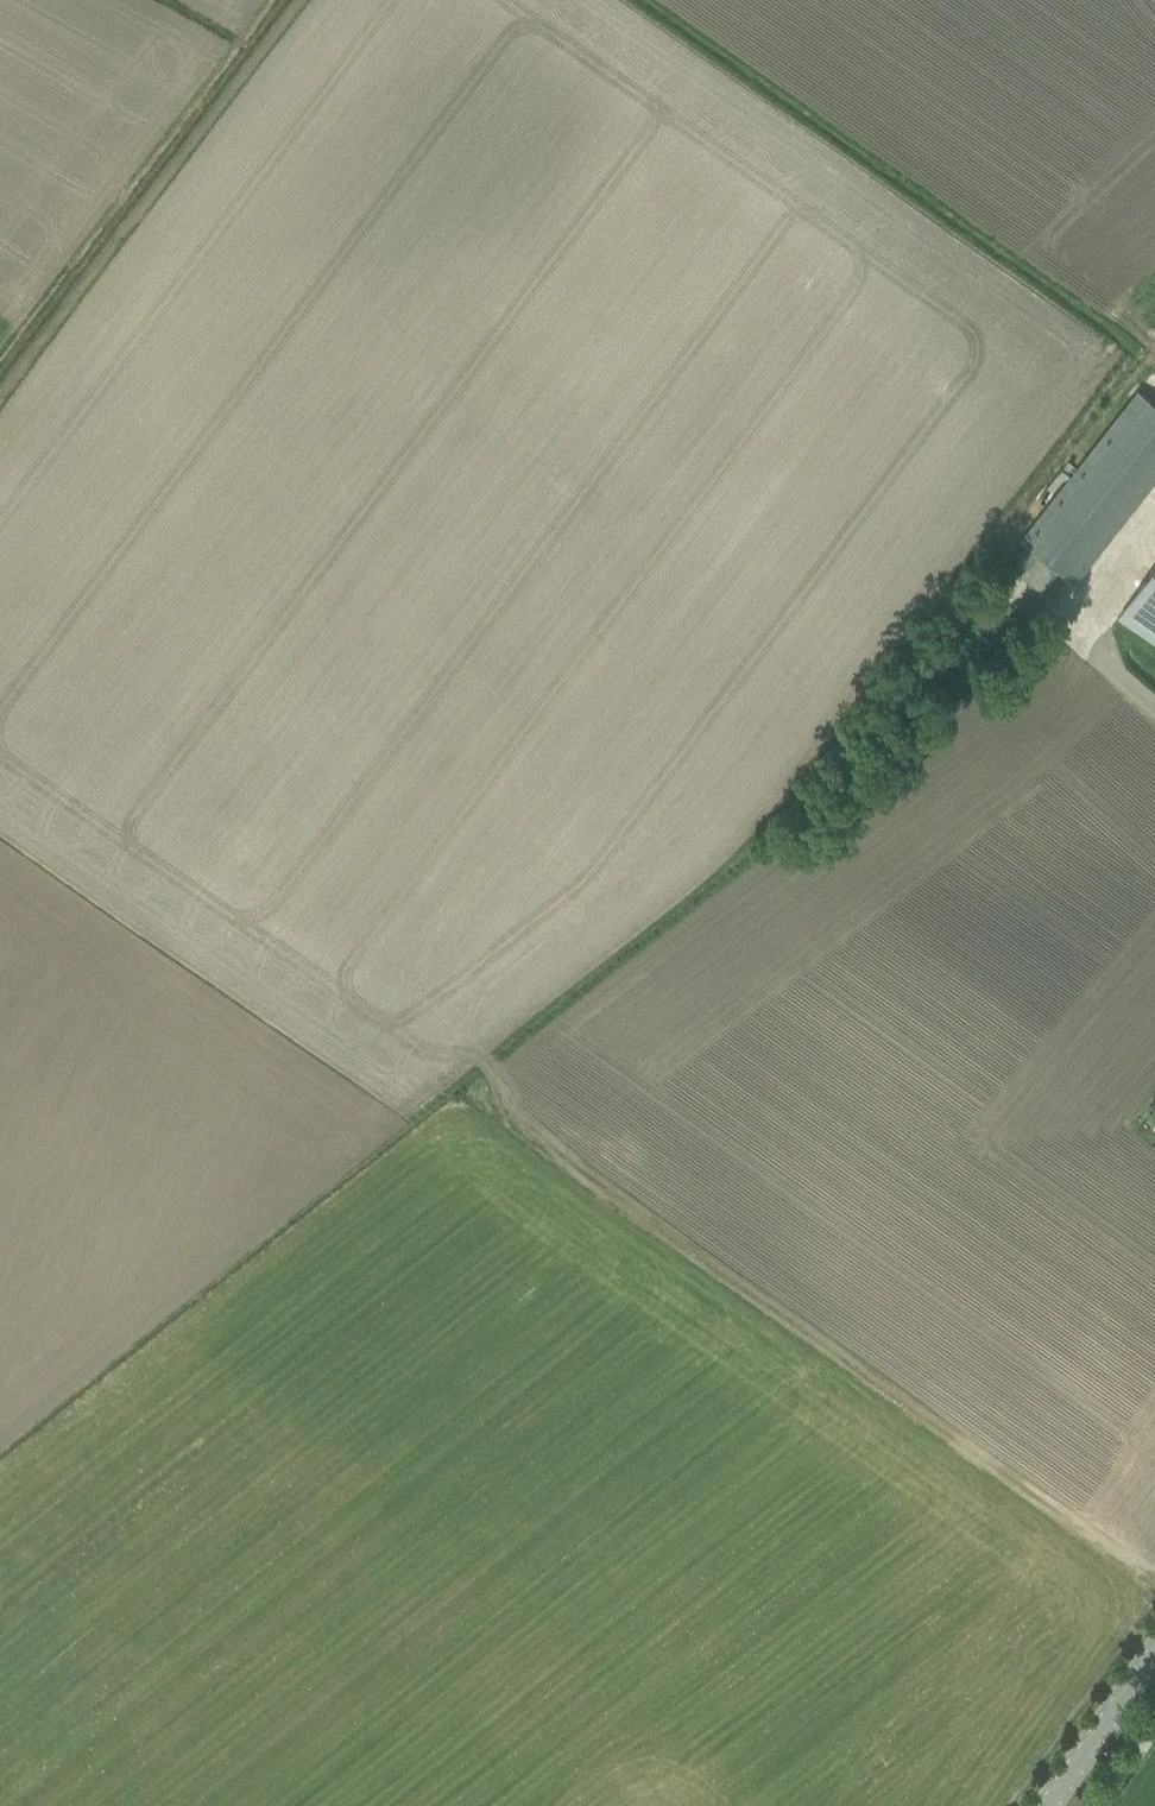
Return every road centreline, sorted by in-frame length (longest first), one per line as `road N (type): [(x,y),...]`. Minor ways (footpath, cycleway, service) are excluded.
road 1 (tertiary): [(1041,1805),(1154,1640)]

